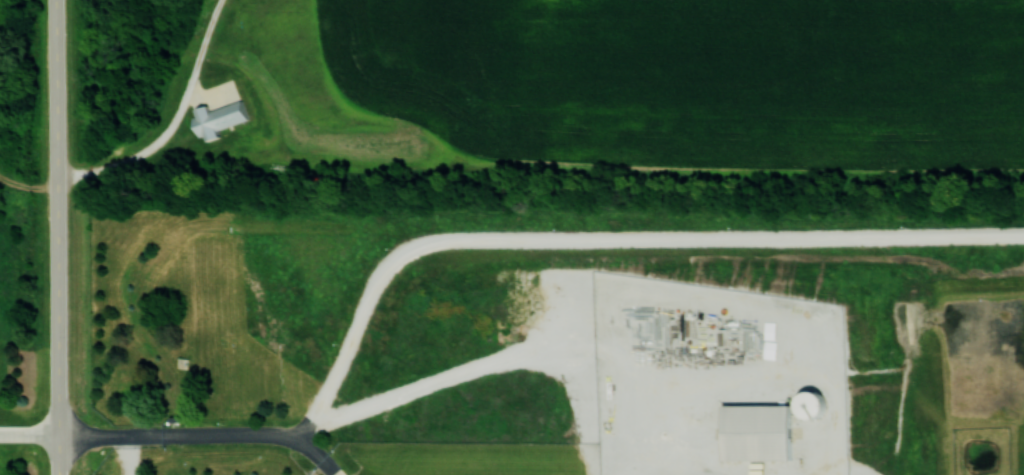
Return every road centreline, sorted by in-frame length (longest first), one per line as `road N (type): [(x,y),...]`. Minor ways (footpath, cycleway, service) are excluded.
road 1 (tertiary): [(57,0),(60,474)]

